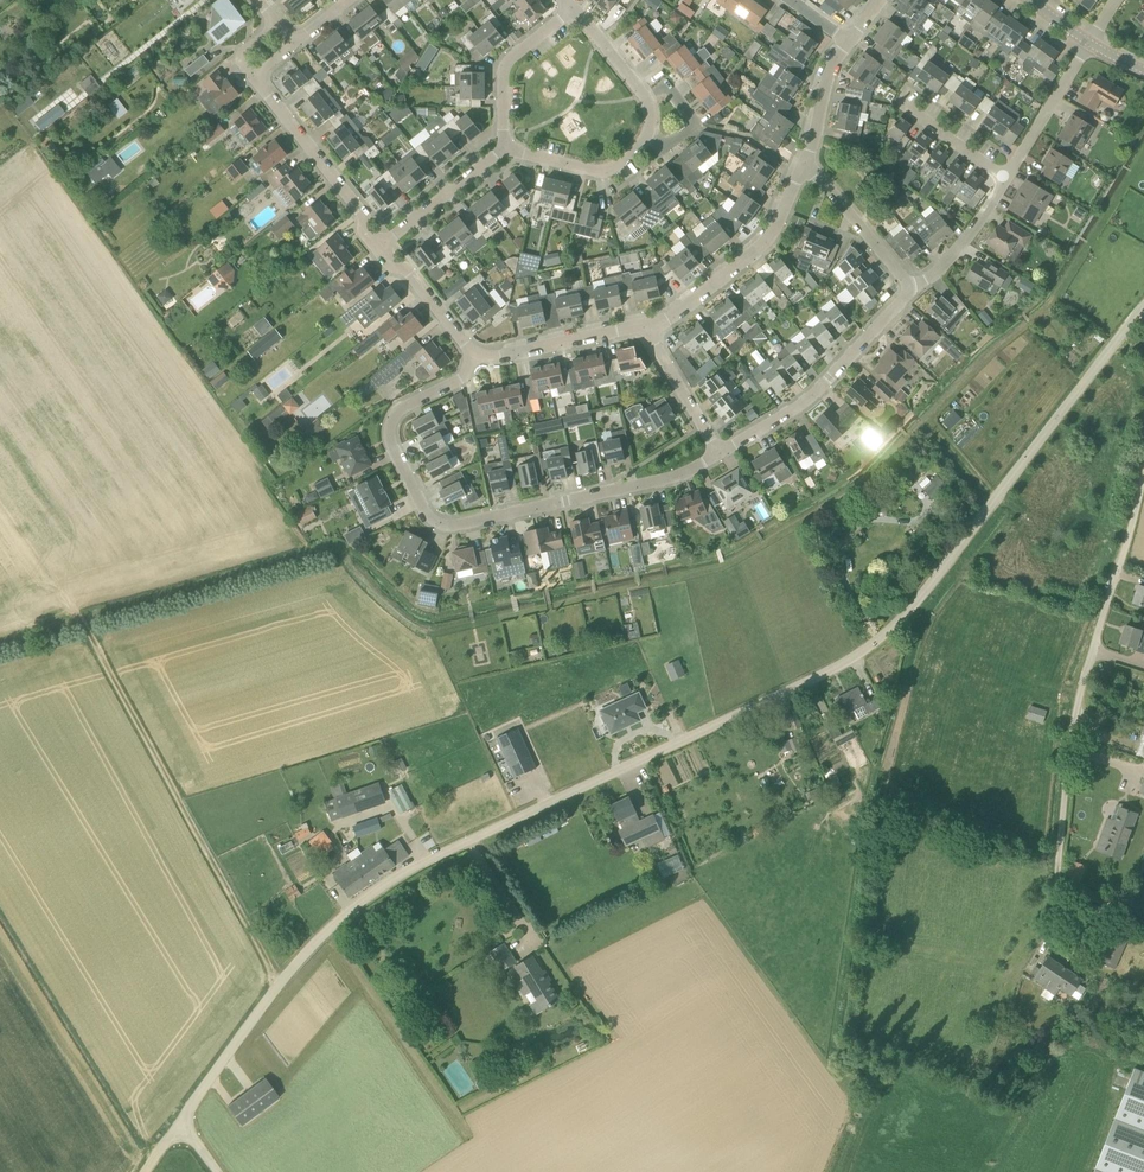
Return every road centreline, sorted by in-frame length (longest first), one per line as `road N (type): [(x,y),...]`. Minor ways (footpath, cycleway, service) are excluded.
road 1 (unclassified): [(177,1127),(305,953),(394,878),(866,650),(924,593),(1143,307)]
road 2 (residential): [(719,454),(667,479),(437,523),(389,429),(406,406),(461,380),(475,355)]
road 3 (unclassified): [(1056,890),(1075,722),(1143,475)]
road 4 (track): [(79,617),(279,986)]
road 5 (residential): [(504,149),(595,171),(610,168),(646,137),(646,100),(573,7)]
road 6 (residential): [(1089,43),(973,231),(937,273),(907,287)]
road 7 (residential): [(377,249),(364,216),(254,76),(293,44)]
road 8 (residential): [(907,287),(810,398),(719,454)]
road 9 (residential): [(803,168),(766,243),(671,319),(650,324)]
road 10 (residential): [(650,324),(475,355)]
road 11 (residential): [(504,149),(504,72),(573,7)]
road 12 (residential): [(377,249),(504,149)]
road 13 (residential): [(907,287),(816,174),(803,168)]
road 14 (residential): [(719,454),(650,324)]
road 15 (residential): [(475,355),(411,274),(377,249)]
road 16 (residential): [(848,42),(824,85),(803,168)]

